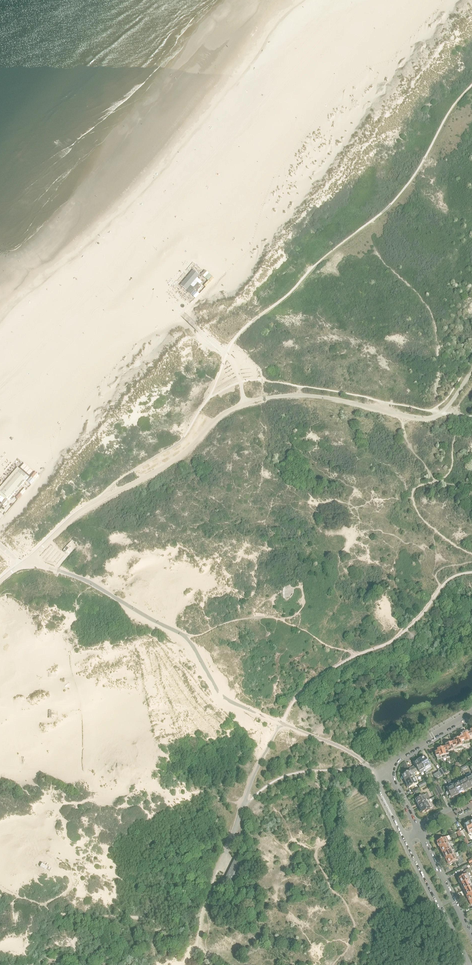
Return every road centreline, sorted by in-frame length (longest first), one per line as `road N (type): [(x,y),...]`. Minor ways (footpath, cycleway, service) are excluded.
road 1 (residential): [(407,839),(470,964)]

